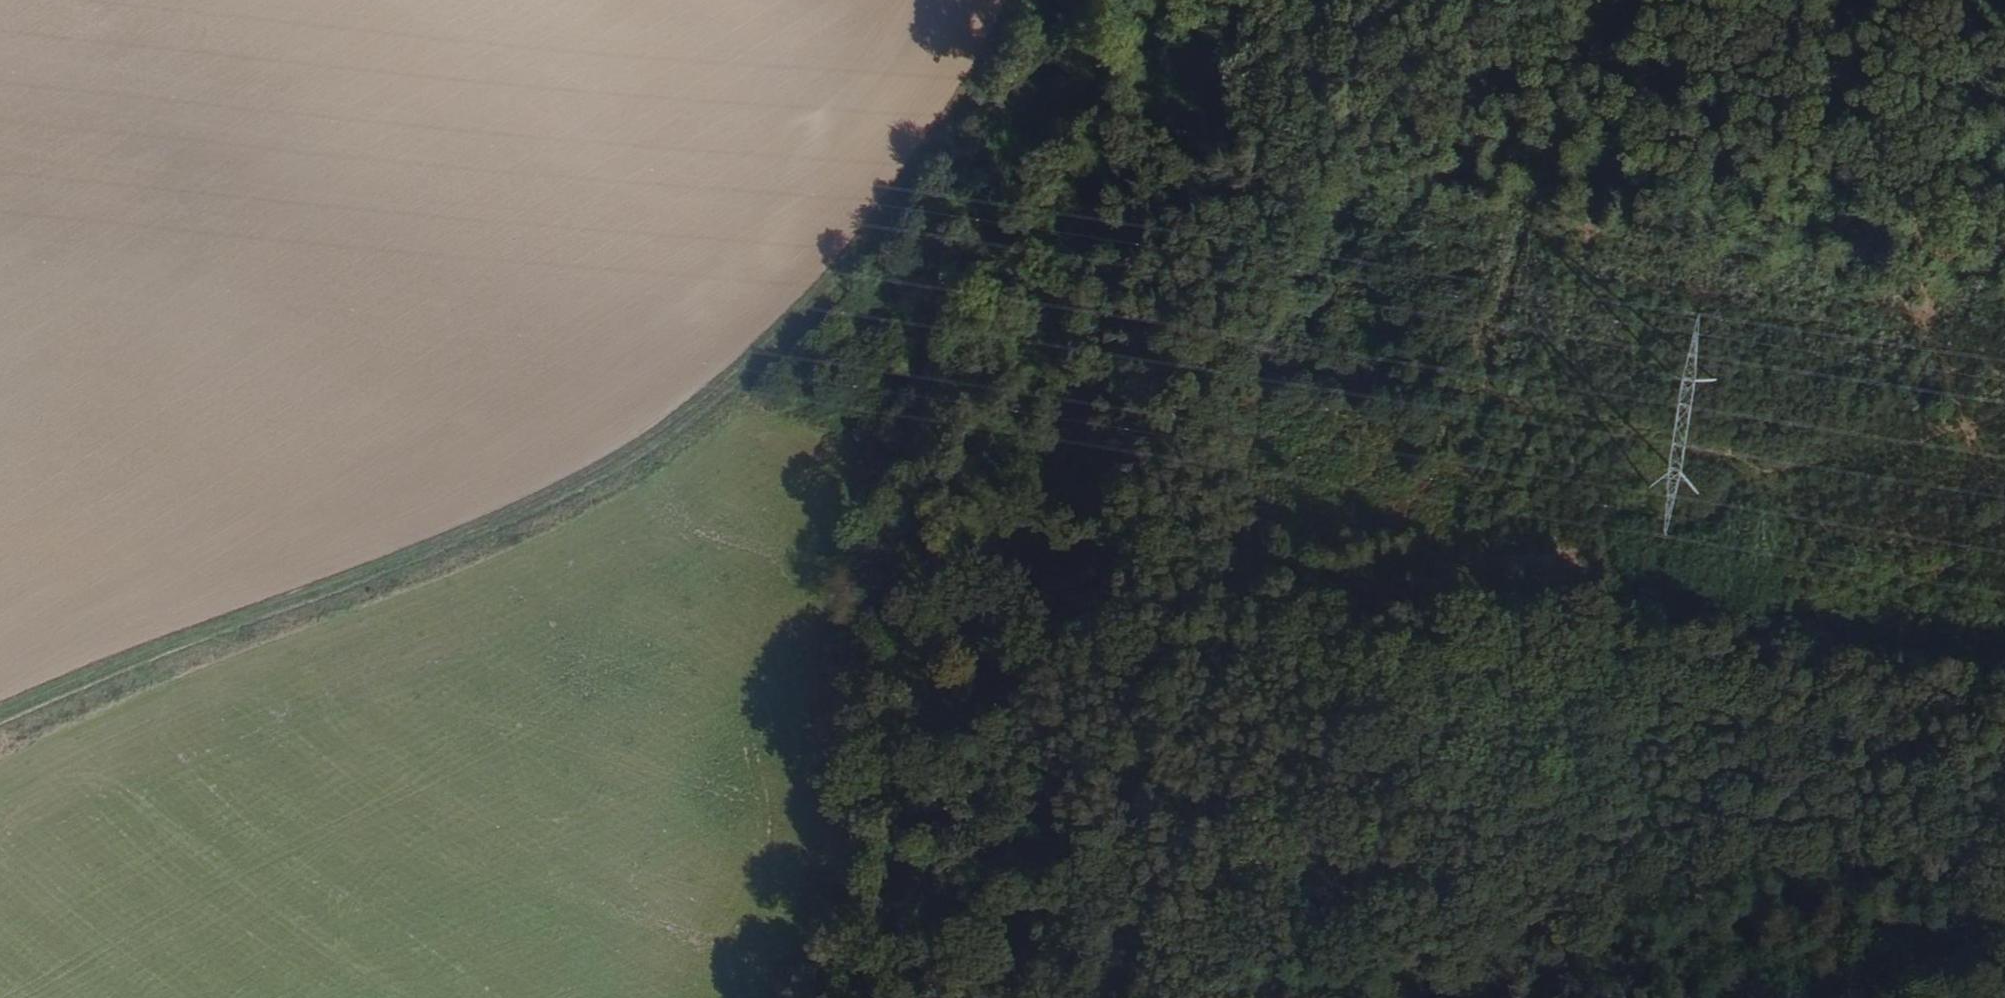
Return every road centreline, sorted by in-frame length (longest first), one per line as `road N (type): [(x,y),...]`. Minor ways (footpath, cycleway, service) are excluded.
road 1 (track): [(1019,0),(1004,46),(823,286),(743,380),(651,451),(569,500),(0,719)]
road 2 (track): [(2004,946),(1854,997)]

